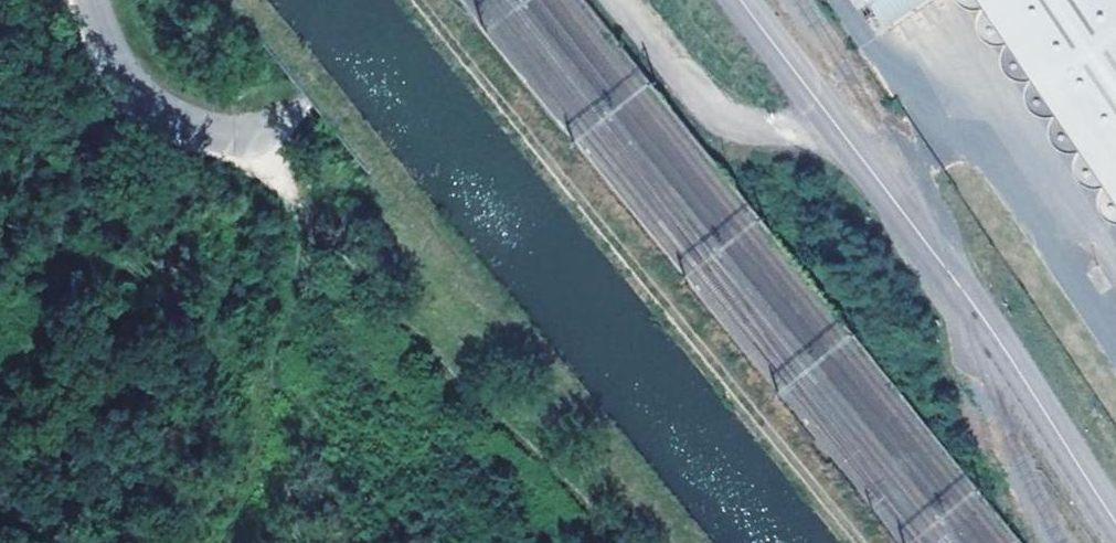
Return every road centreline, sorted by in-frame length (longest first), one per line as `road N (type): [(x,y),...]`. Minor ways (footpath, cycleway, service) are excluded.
road 1 (track): [(408,0),(852,542)]
road 2 (unclassified): [(1115,523),(956,282),(739,0)]
road 3 (residential): [(90,0),(114,58),(151,102),(196,127),(244,135),(310,112),(443,0)]

